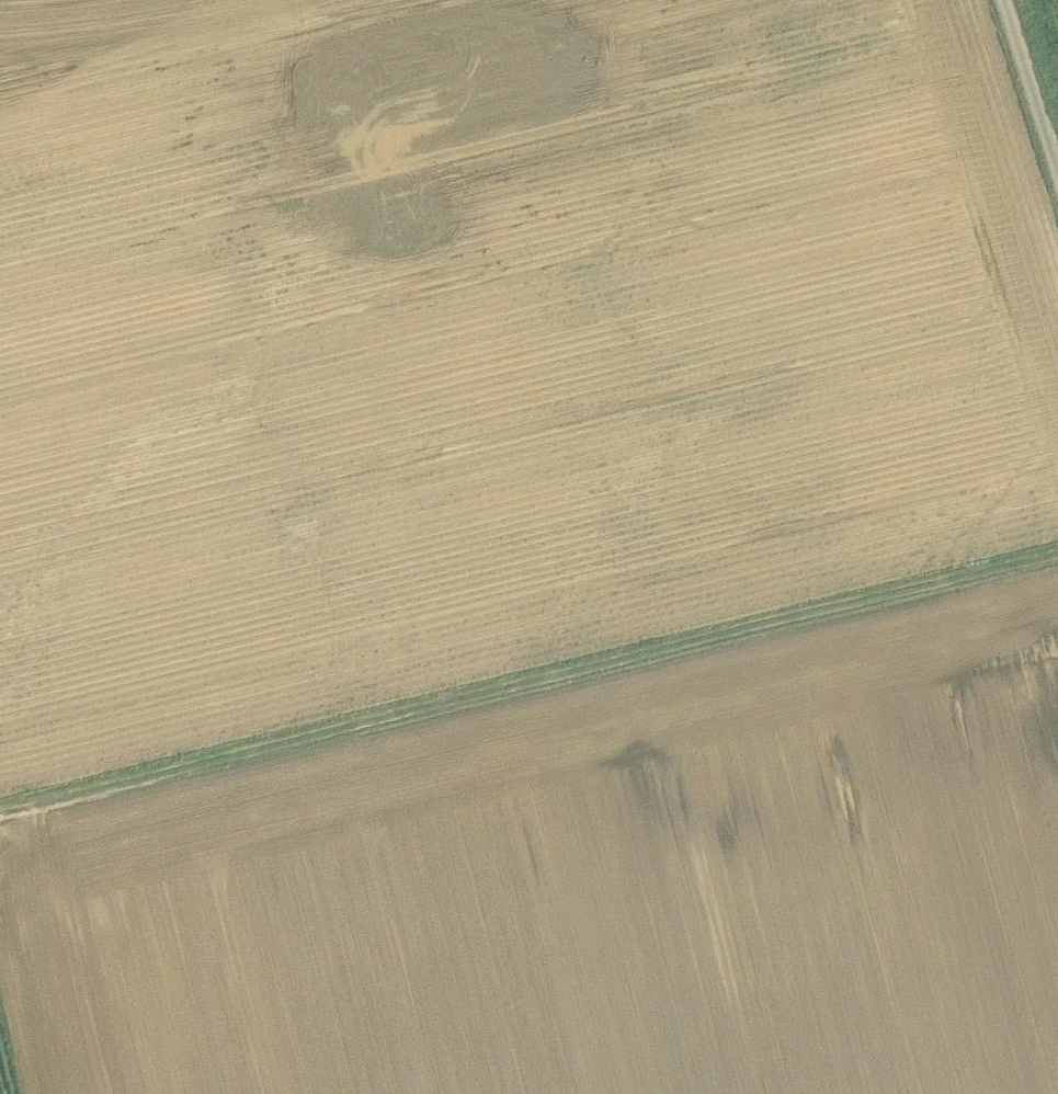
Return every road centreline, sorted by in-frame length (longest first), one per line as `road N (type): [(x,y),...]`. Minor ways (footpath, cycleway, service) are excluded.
road 1 (track): [(1057,552),(0,811)]
road 2 (track): [(1005,0),(1057,167)]

